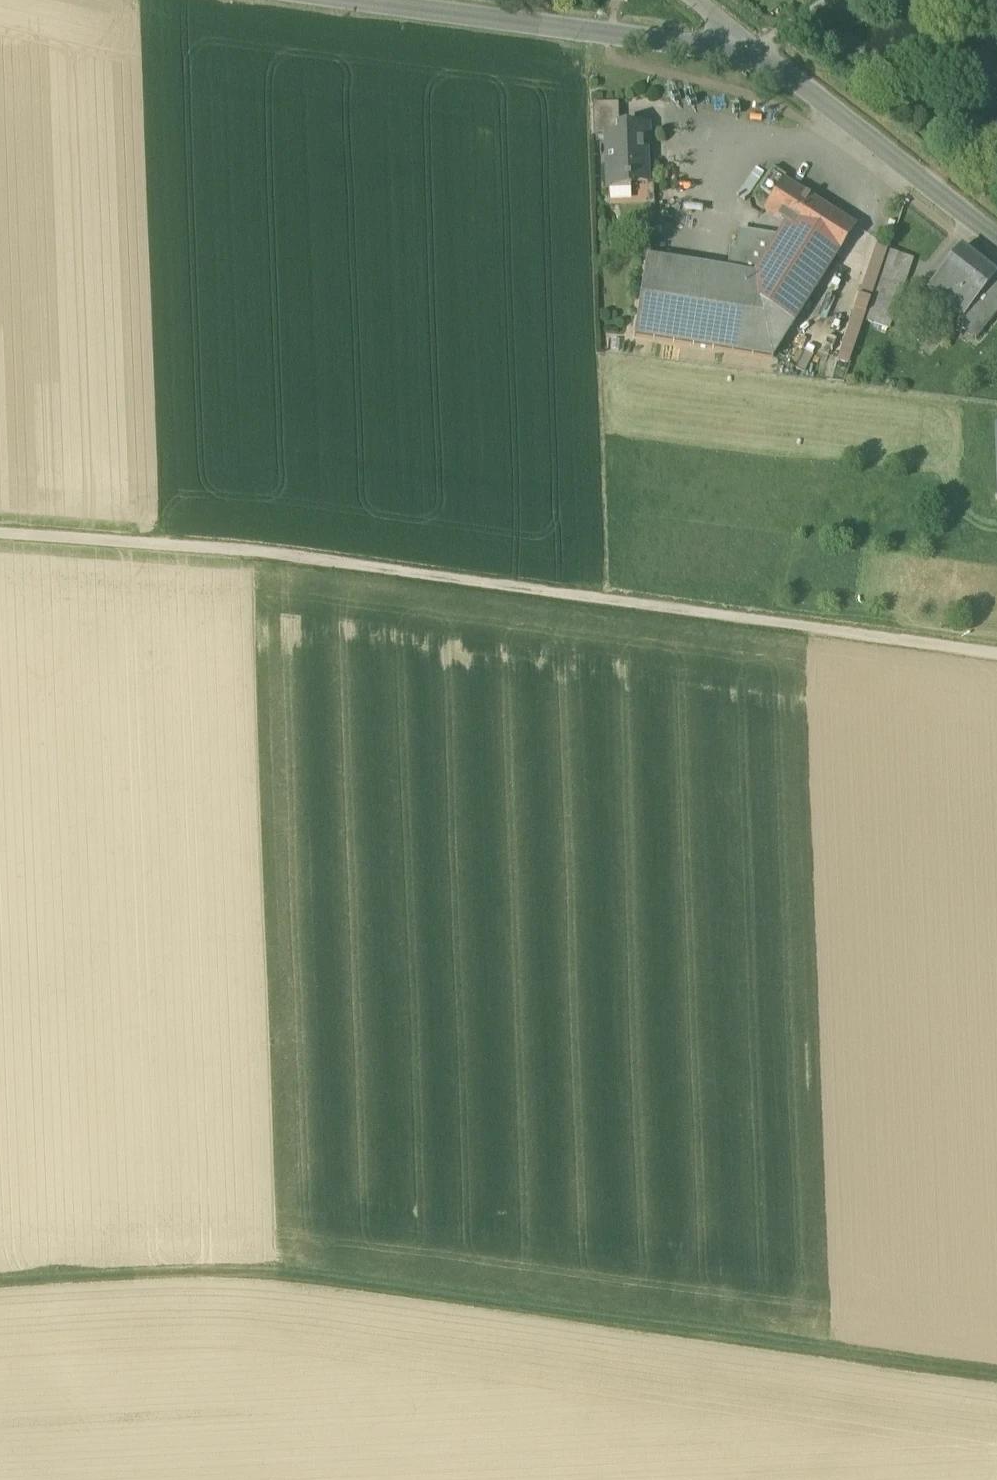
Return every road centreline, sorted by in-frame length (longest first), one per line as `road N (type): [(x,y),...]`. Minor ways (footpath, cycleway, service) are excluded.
road 1 (track): [(996,653),(251,551),(0,532)]
road 2 (track): [(0,1286),(273,1273),(996,1372)]
road 3 (secondary): [(345,0),(751,56)]
road 4 (secondary): [(751,56),(996,243)]

